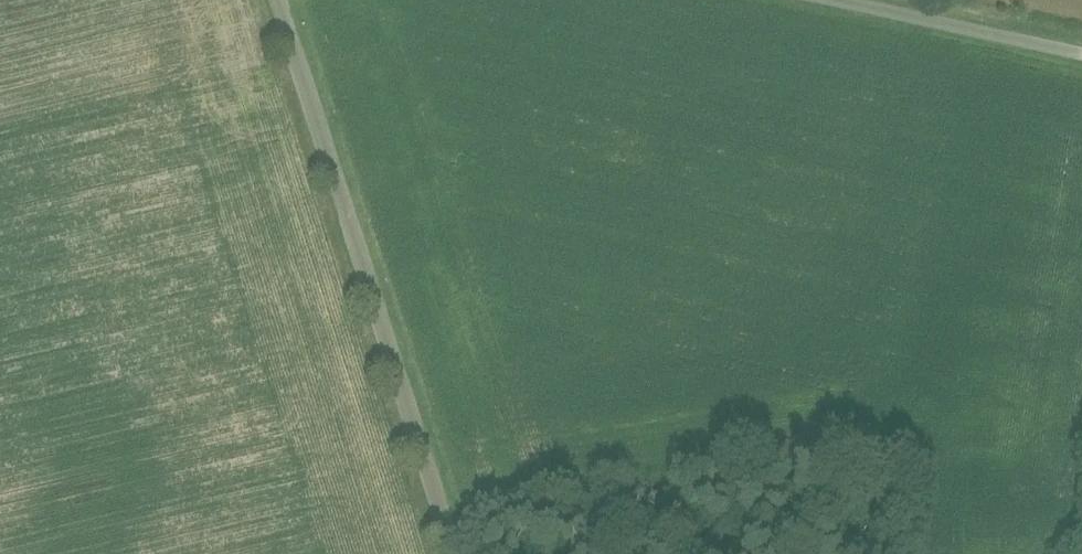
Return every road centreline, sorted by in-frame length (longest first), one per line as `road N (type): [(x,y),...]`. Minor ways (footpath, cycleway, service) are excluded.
road 1 (residential): [(456,553),(276,0)]
road 2 (unclassified): [(1081,54),(832,0)]

